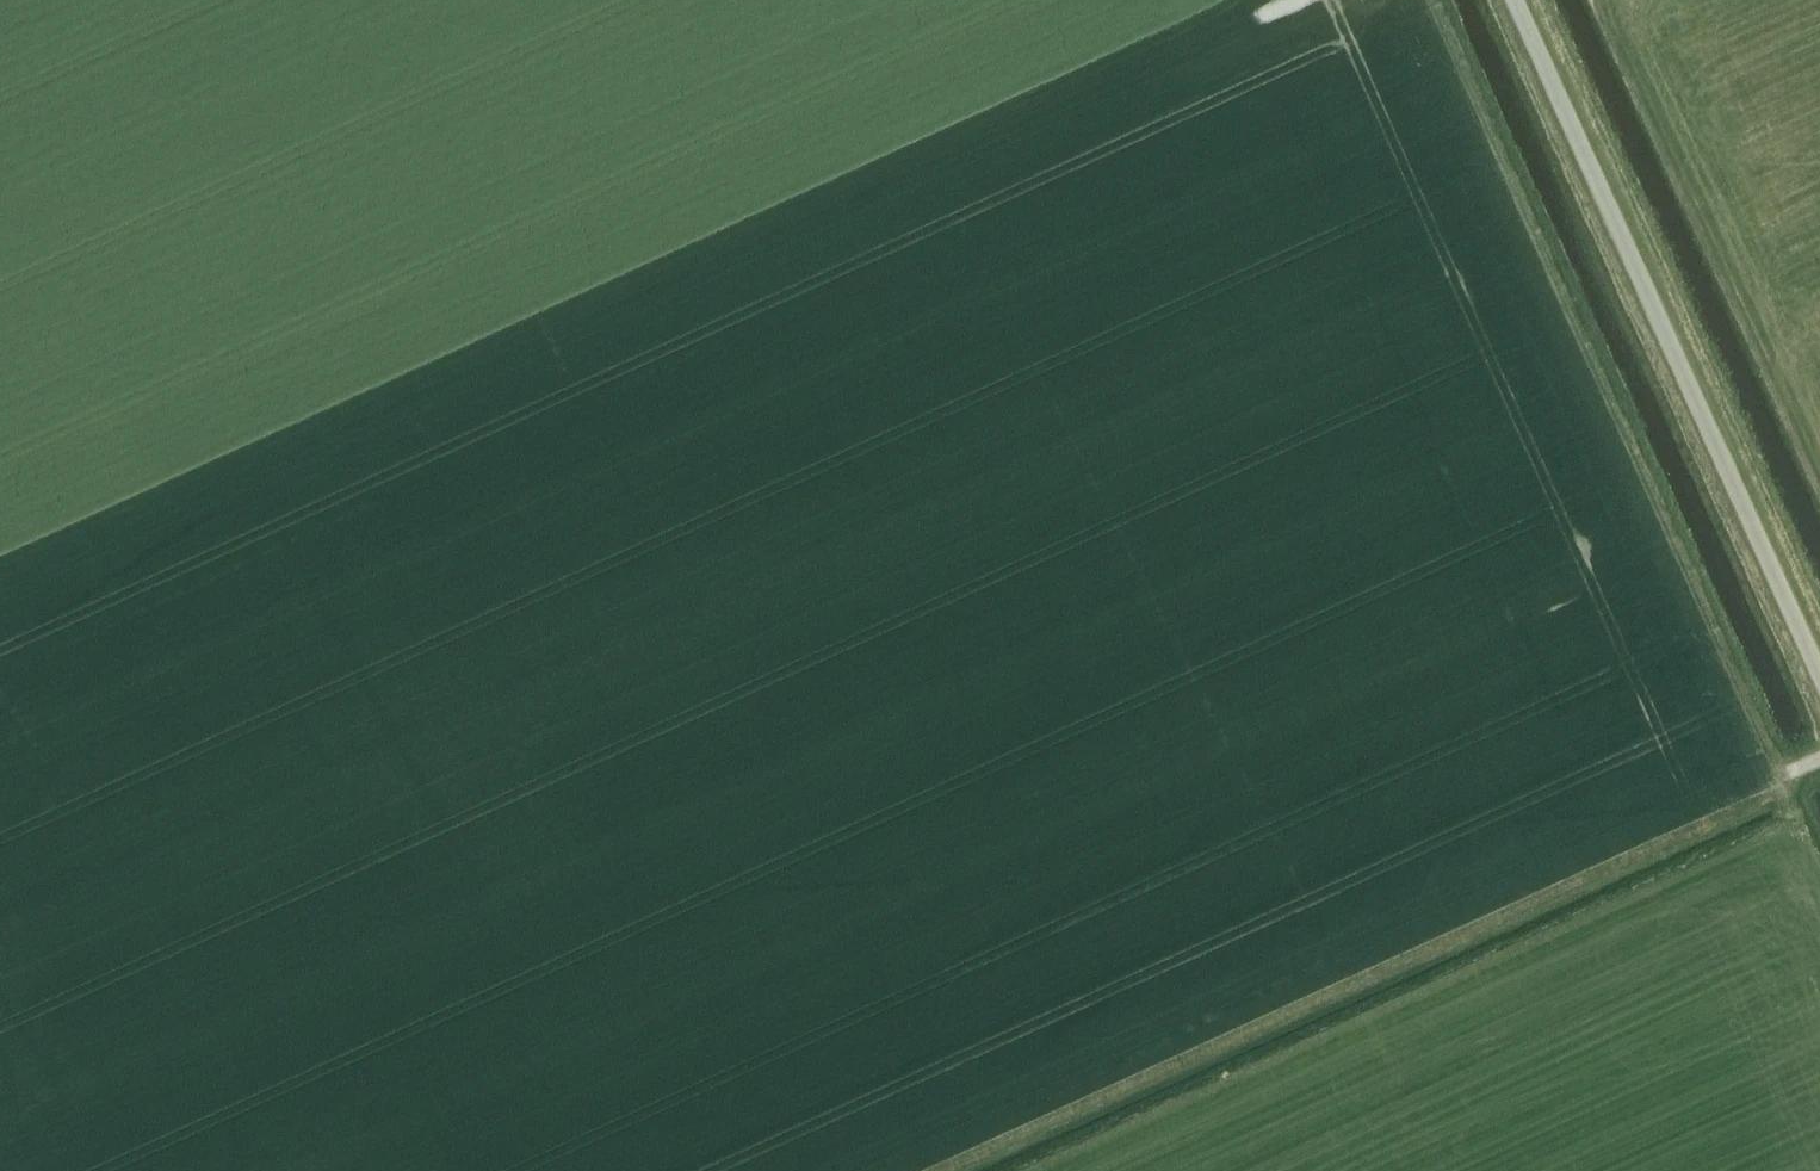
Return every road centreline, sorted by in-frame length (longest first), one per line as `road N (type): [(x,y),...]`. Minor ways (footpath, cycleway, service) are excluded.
road 1 (unclassified): [(1819,686),(1509,0)]

